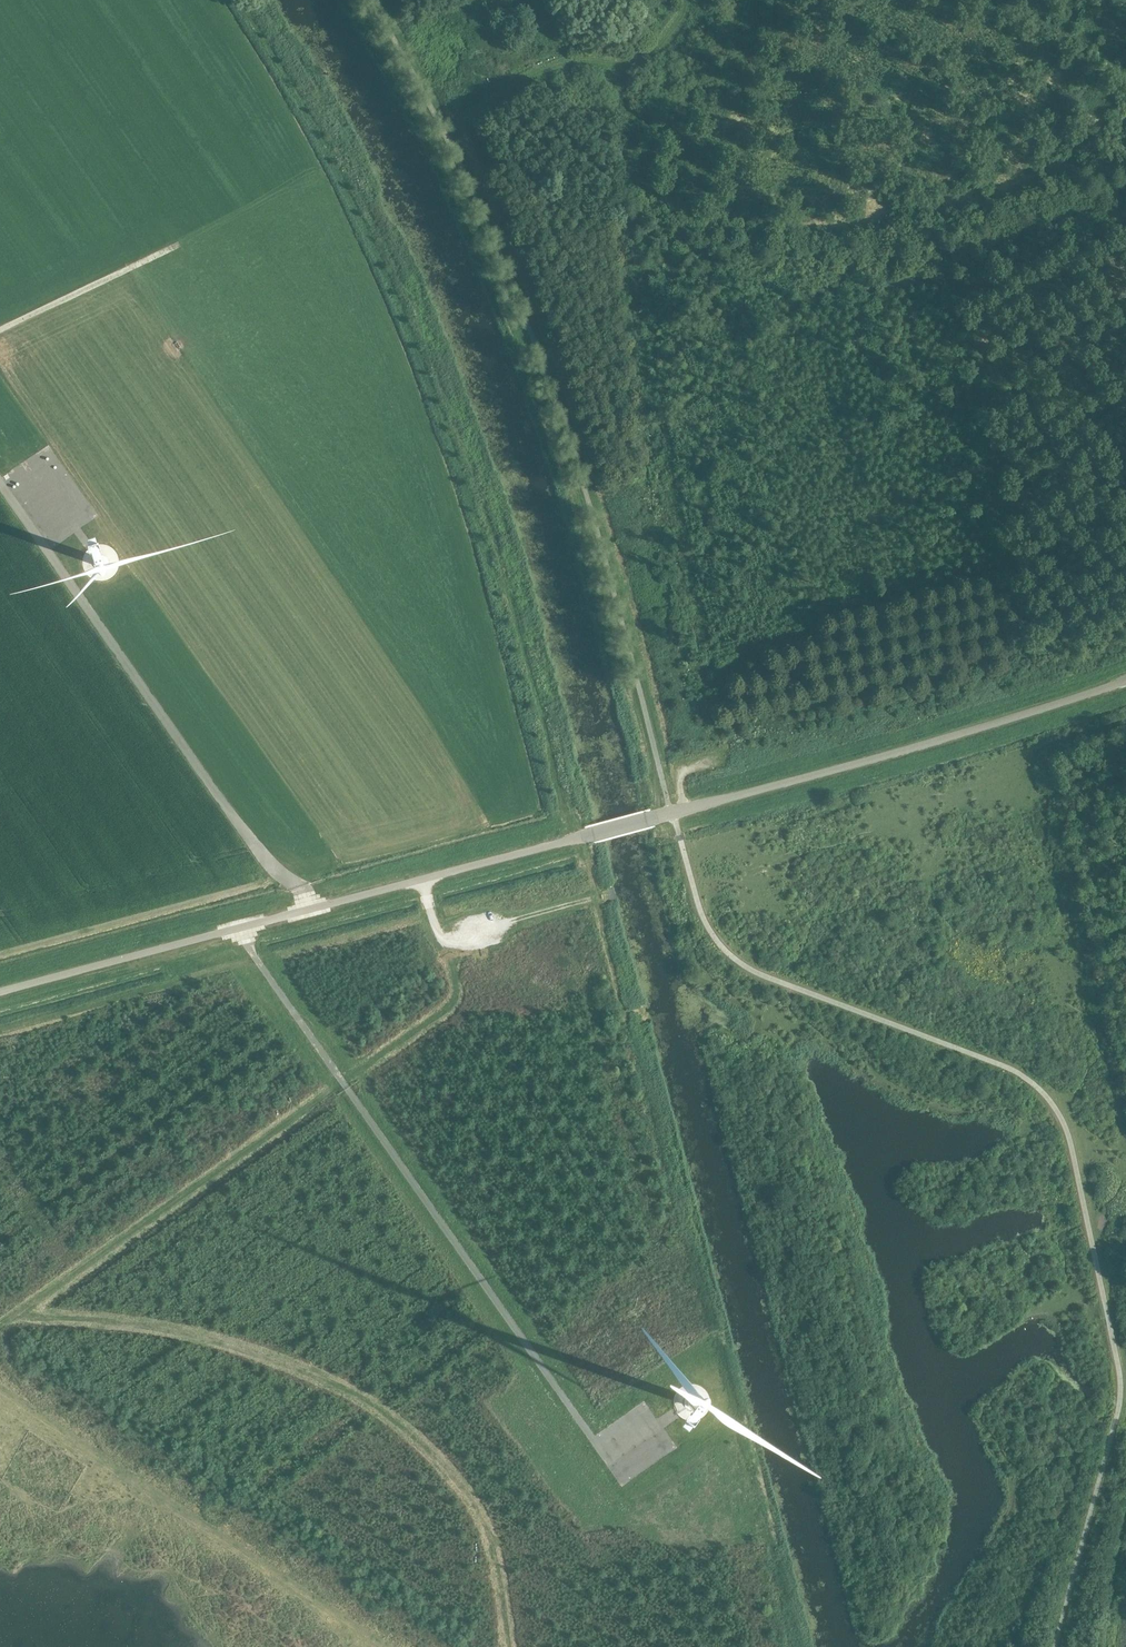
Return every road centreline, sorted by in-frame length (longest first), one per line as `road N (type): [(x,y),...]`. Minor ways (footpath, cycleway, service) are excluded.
road 1 (unclassified): [(0,993),(763,791),(1125,681)]
road 2 (track): [(595,898),(571,840),(498,552),(399,296),(344,178),(240,0)]
road 3 (track): [(685,0),(687,21),(643,56),(574,80),(517,61),(464,3),(419,26),(408,47),(411,67),(445,111),(467,120),(487,117),(517,90)]
road 4 (track): [(595,898),(443,941),(425,880)]

